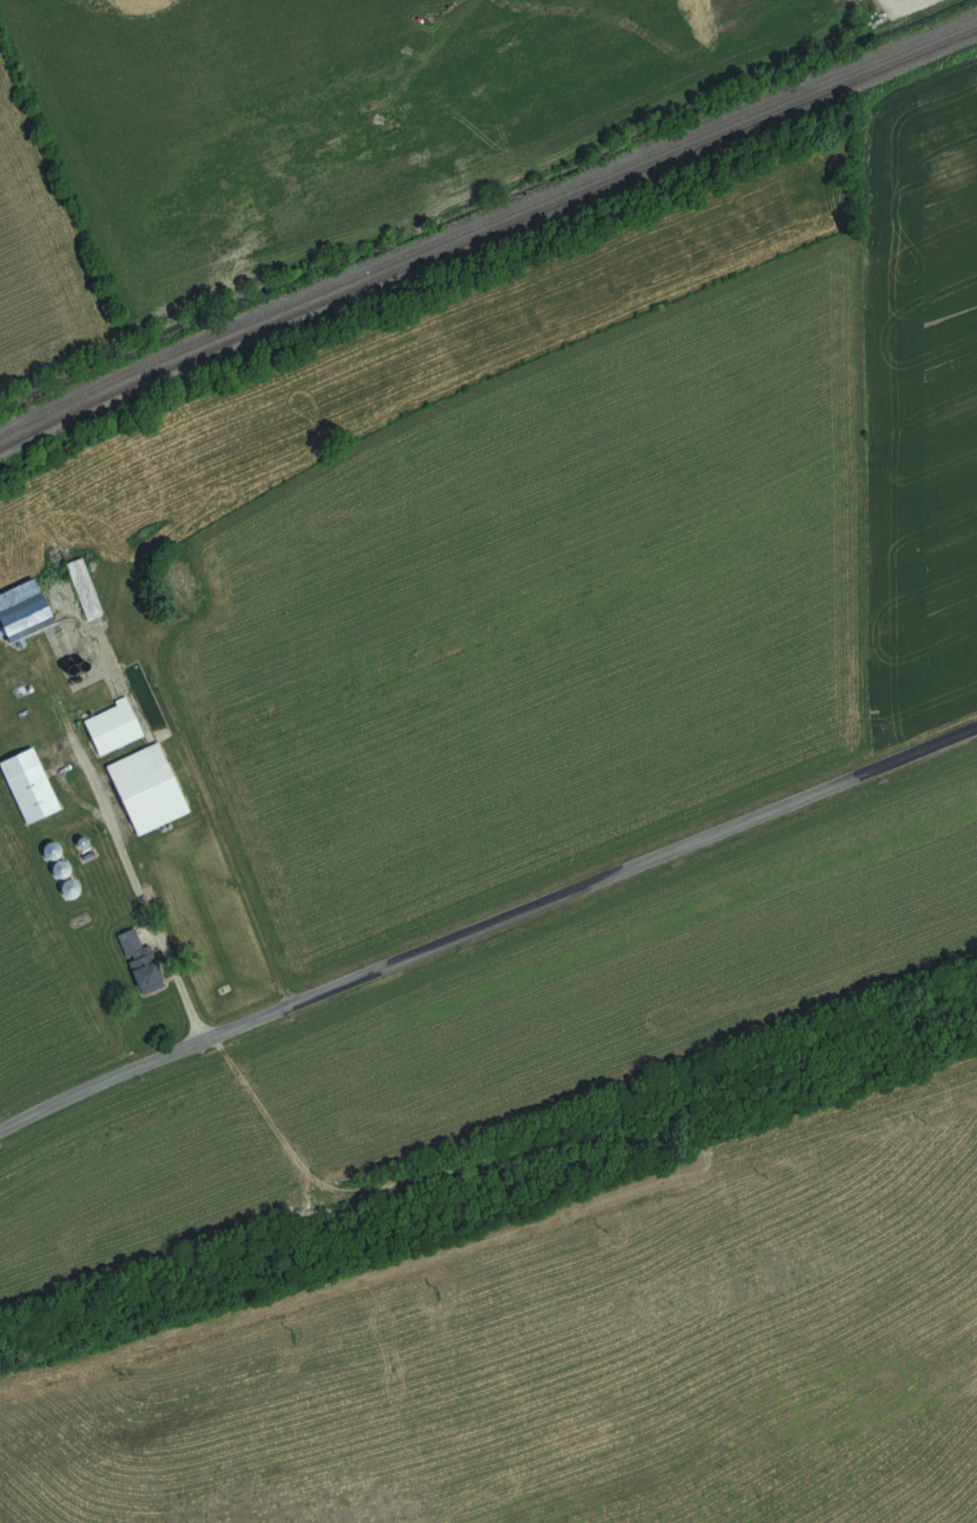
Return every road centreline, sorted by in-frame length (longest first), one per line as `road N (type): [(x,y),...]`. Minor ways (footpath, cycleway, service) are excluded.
road 1 (residential): [(0,1129),(45,1104),(976,725)]
road 2 (residential): [(43,682),(136,915),(200,1041)]

